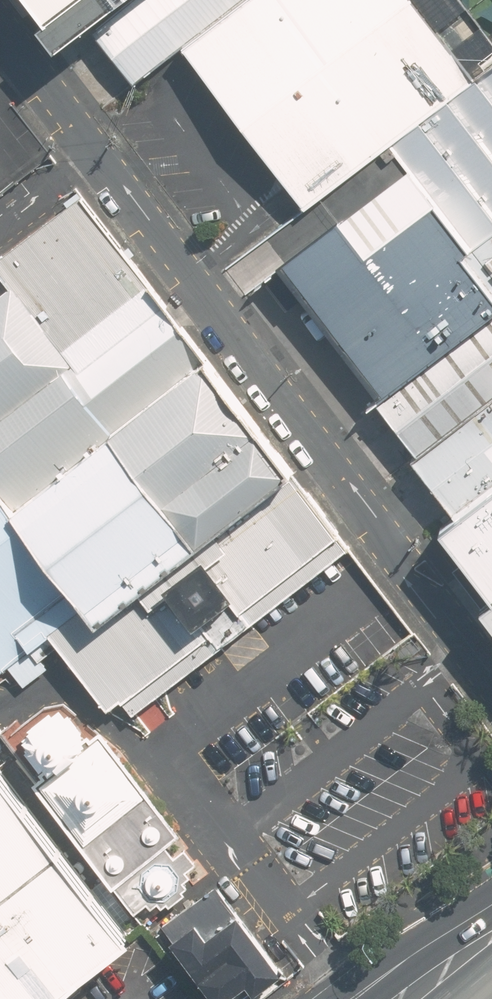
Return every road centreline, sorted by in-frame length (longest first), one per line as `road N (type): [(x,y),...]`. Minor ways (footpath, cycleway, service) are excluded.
road 1 (unclassified): [(491,695),(0,23)]
road 2 (secondary): [(363,997),(483,942)]

